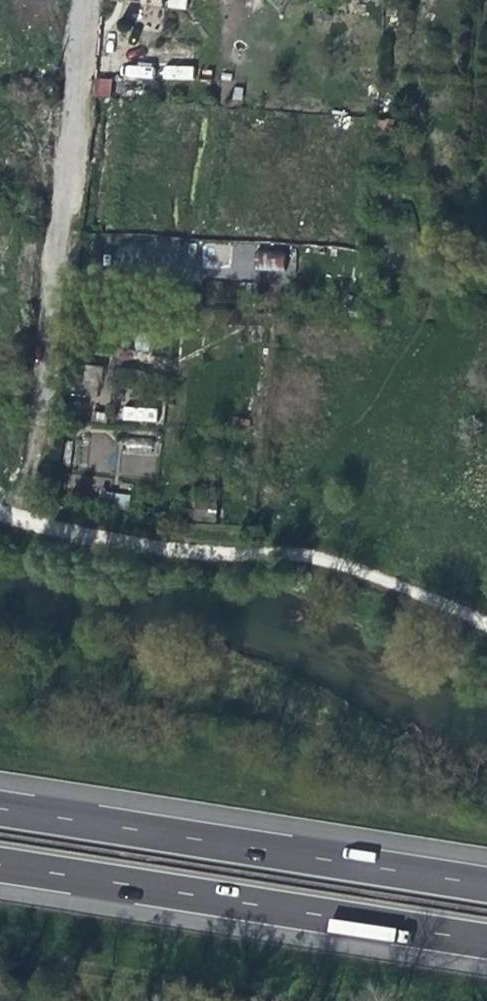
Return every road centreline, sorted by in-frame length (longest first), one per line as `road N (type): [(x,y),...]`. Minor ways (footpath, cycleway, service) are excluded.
road 1 (track): [(481,0),(447,519)]
road 2 (motorway): [(0,867),(486,943)]
road 3 (motorway): [(486,887),(0,812)]

